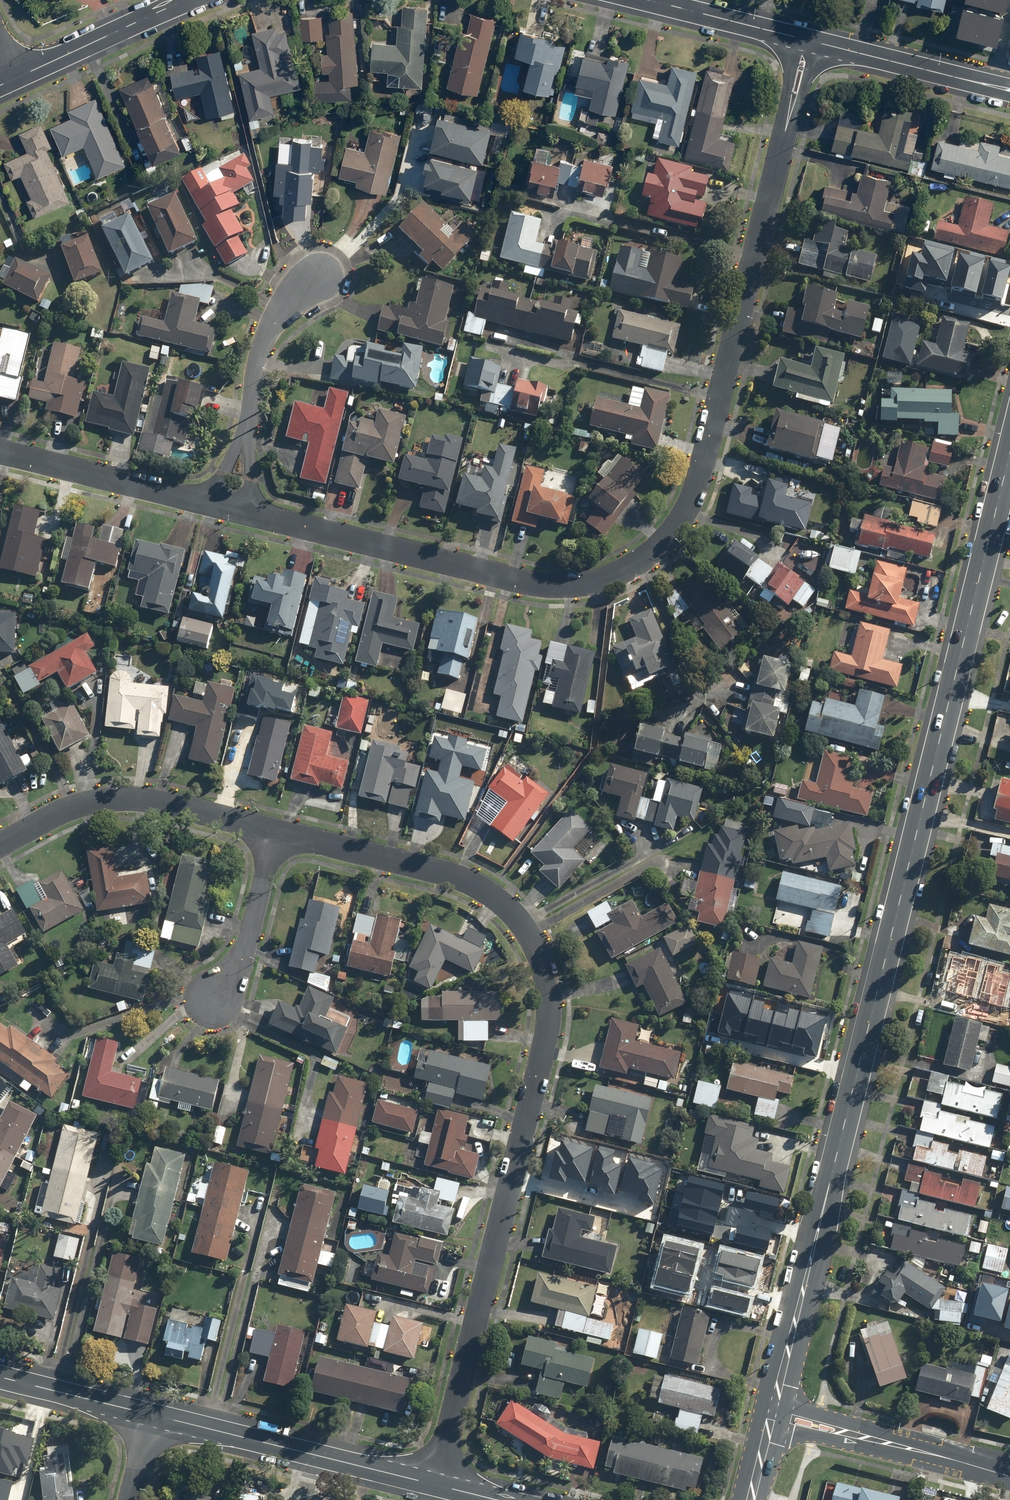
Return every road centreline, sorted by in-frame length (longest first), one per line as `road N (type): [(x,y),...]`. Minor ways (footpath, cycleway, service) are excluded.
road 1 (residential): [(229,509),(556,586),(614,577),(648,557),(697,495),(806,40)]
road 2 (secondary): [(773,1403),(1009,452)]
road 3 (residential): [(274,831),(491,893),(541,957),(547,1040),(433,1484)]
road 4 (tertiary): [(150,1415),(433,1484)]
road 5 (residential): [(0,843),(58,809),(91,801),(138,801),(274,831)]
road 6 (residential): [(229,509),(258,359),(291,298),(320,274)]
road 7 (residential): [(0,451),(229,509)]
road 8 (residential): [(806,40),(1009,89)]
road 9 (residential): [(20,77),(187,0)]
road 10 (residential): [(274,831),(234,978),(215,1003)]
road 11 (residential): [(646,0),(806,40)]
road 12 (tertiary): [(0,1377),(150,1415)]
road 13 (residential): [(888,1445),(1009,1479)]
road 14 (residential): [(773,1403),(848,1424),(888,1445)]
road 15 (residential): [(888,1445),(768,1425)]

